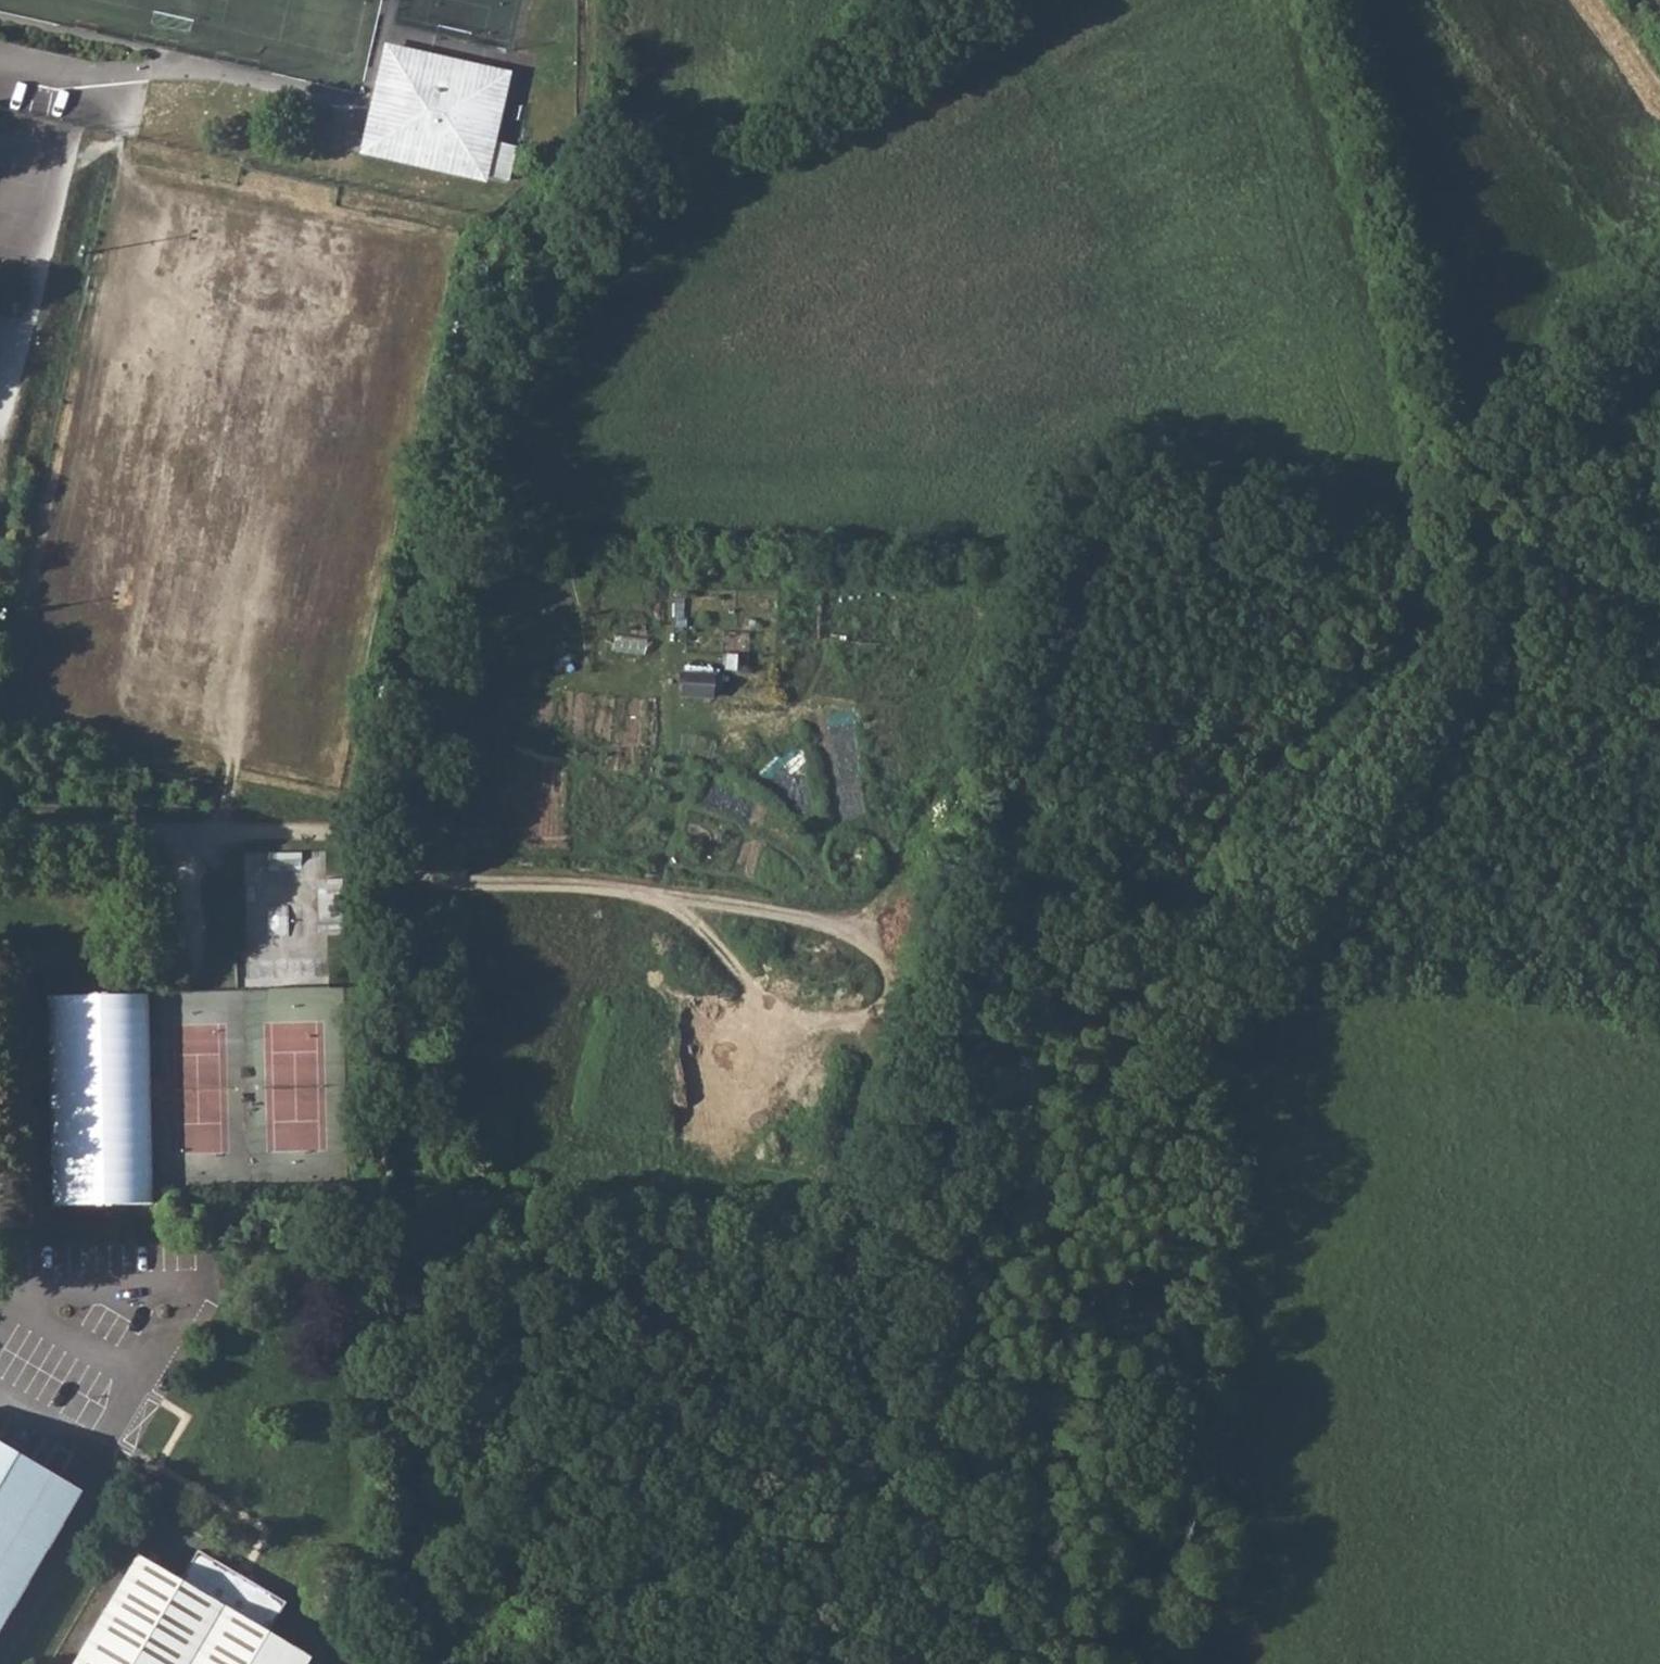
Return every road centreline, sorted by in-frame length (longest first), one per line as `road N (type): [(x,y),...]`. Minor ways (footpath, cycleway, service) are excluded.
road 1 (track): [(429,830),(463,432),(547,266),(677,141),(824,104),(859,0)]
road 2 (track): [(416,1663),(434,1183),(416,1093),(429,830)]
road 3 (track): [(0,814),(429,830)]
road 4 (track): [(169,820),(194,981)]

